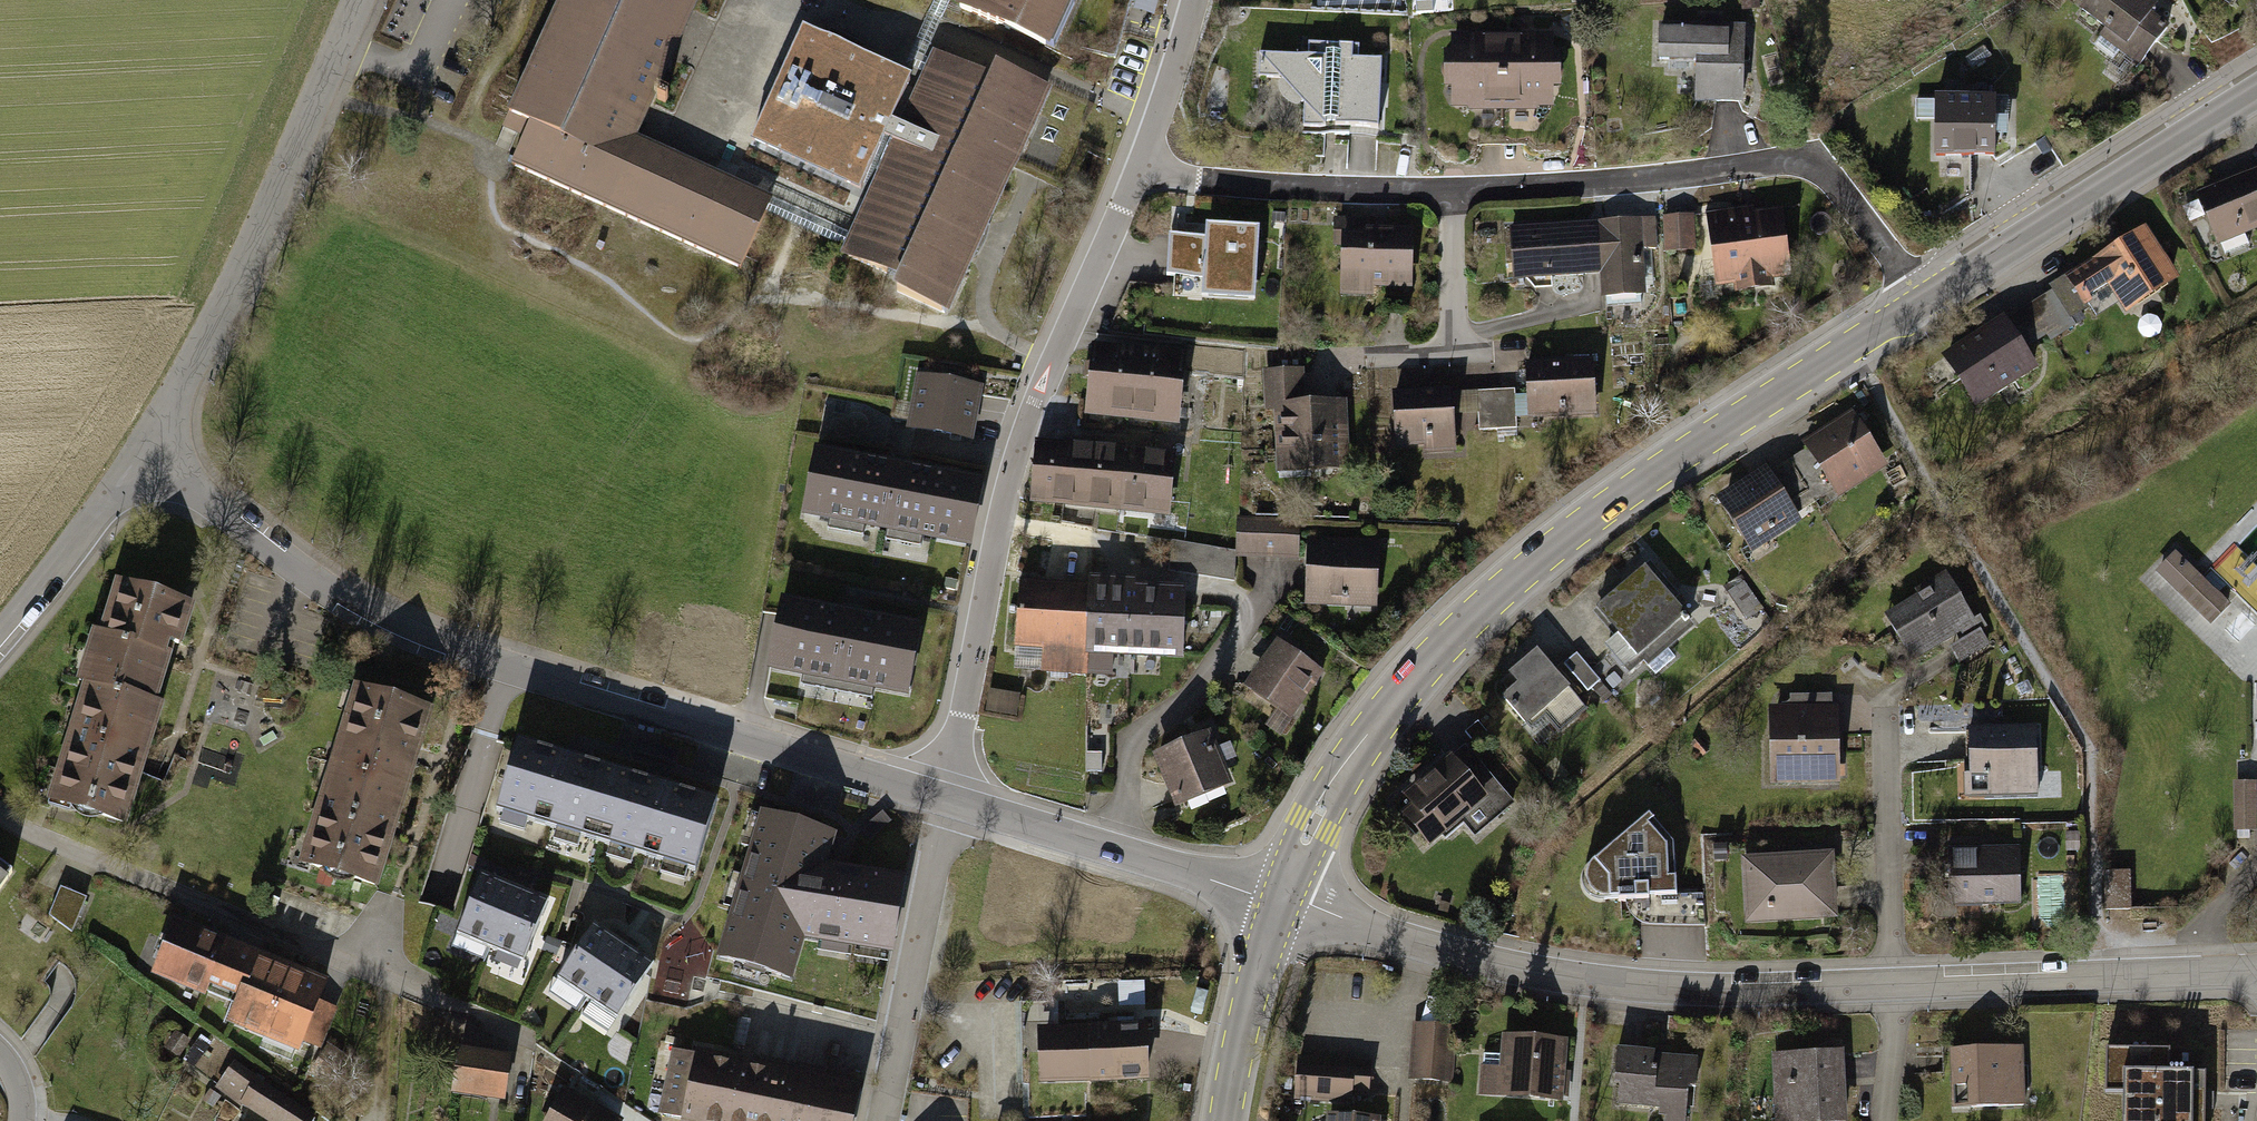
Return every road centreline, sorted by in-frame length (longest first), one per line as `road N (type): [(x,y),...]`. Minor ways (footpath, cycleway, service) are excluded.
road 1 (secondary): [(1922,304),(1636,486),(1462,628),(1340,779),(1281,902)]
road 2 (residential): [(946,798),(418,633),(303,571),(140,452)]
road 3 (residential): [(1922,304),(1836,178),(1791,165),(1457,189),(1259,185),(1137,170)]
road 4 (residential): [(946,798),(1007,499),(1043,386),(1137,170)]
road 5 (residential): [(1898,982),(1710,995),(1568,982),(1434,951),(1281,902)]
road 6 (residential): [(0,812),(34,839),(531,1040)]
road 7 (residential): [(140,452),(249,255),(367,0)]
road 8 (secondary): [(2256,93),(1922,304)]
road 9 (residential): [(2256,970),(1898,982)]
road 10 (residential): [(1281,902),(946,798)]
road 11 (residential): [(882,1120),(946,798)]
road 12 (residential): [(1888,714),(1898,982)]
road 13 (residential): [(140,452),(49,590),(0,643)]
road 14 (secondary): [(1281,902),(1225,1120)]
road 15 (residential): [(1137,170),(1189,0)]
road 16 (track): [(378,1120),(392,1015),(387,982)]
road 17 (residential): [(1898,982),(1886,1120)]

